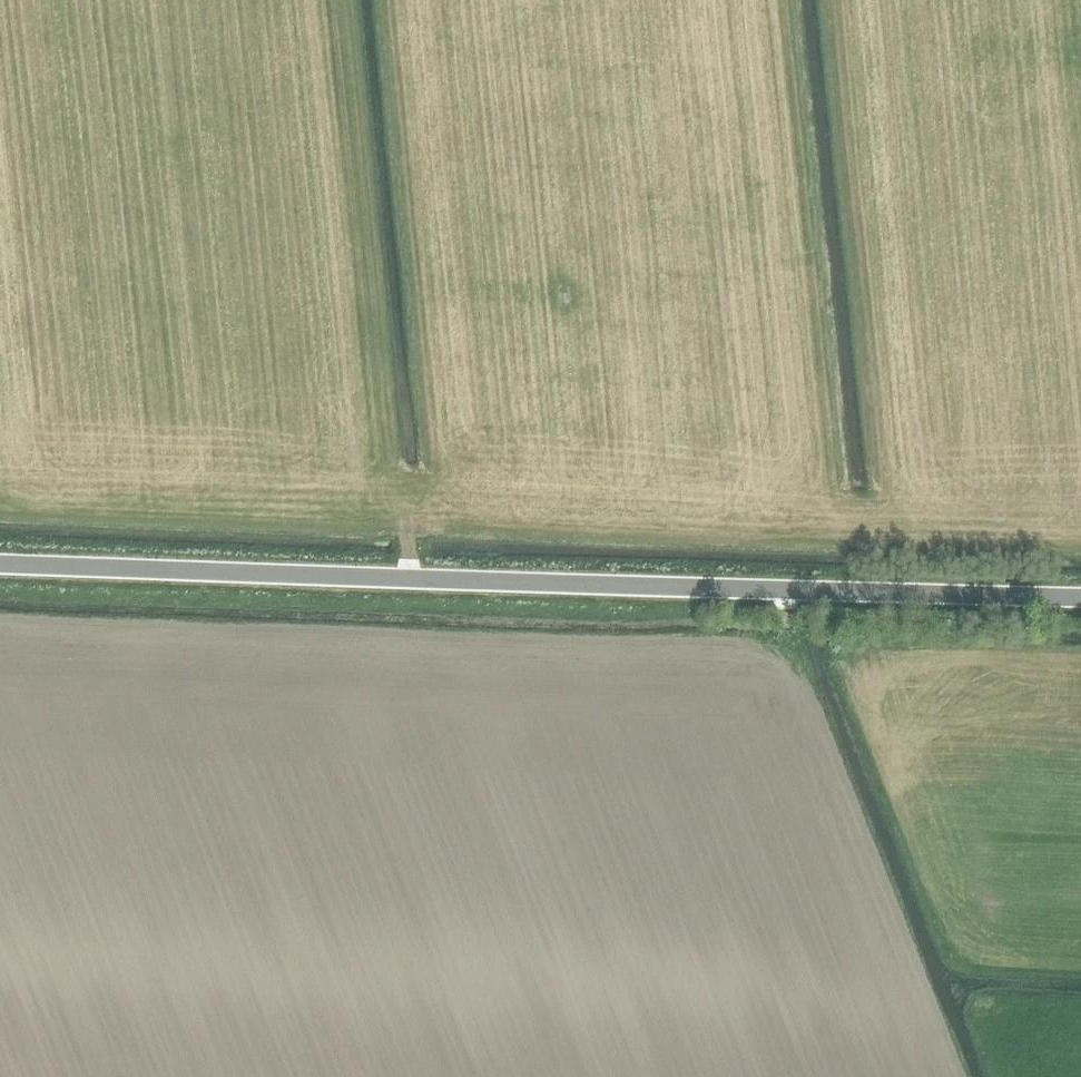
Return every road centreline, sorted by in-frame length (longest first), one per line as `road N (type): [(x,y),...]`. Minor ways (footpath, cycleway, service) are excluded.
road 1 (tertiary): [(1080,596),(0,563)]

